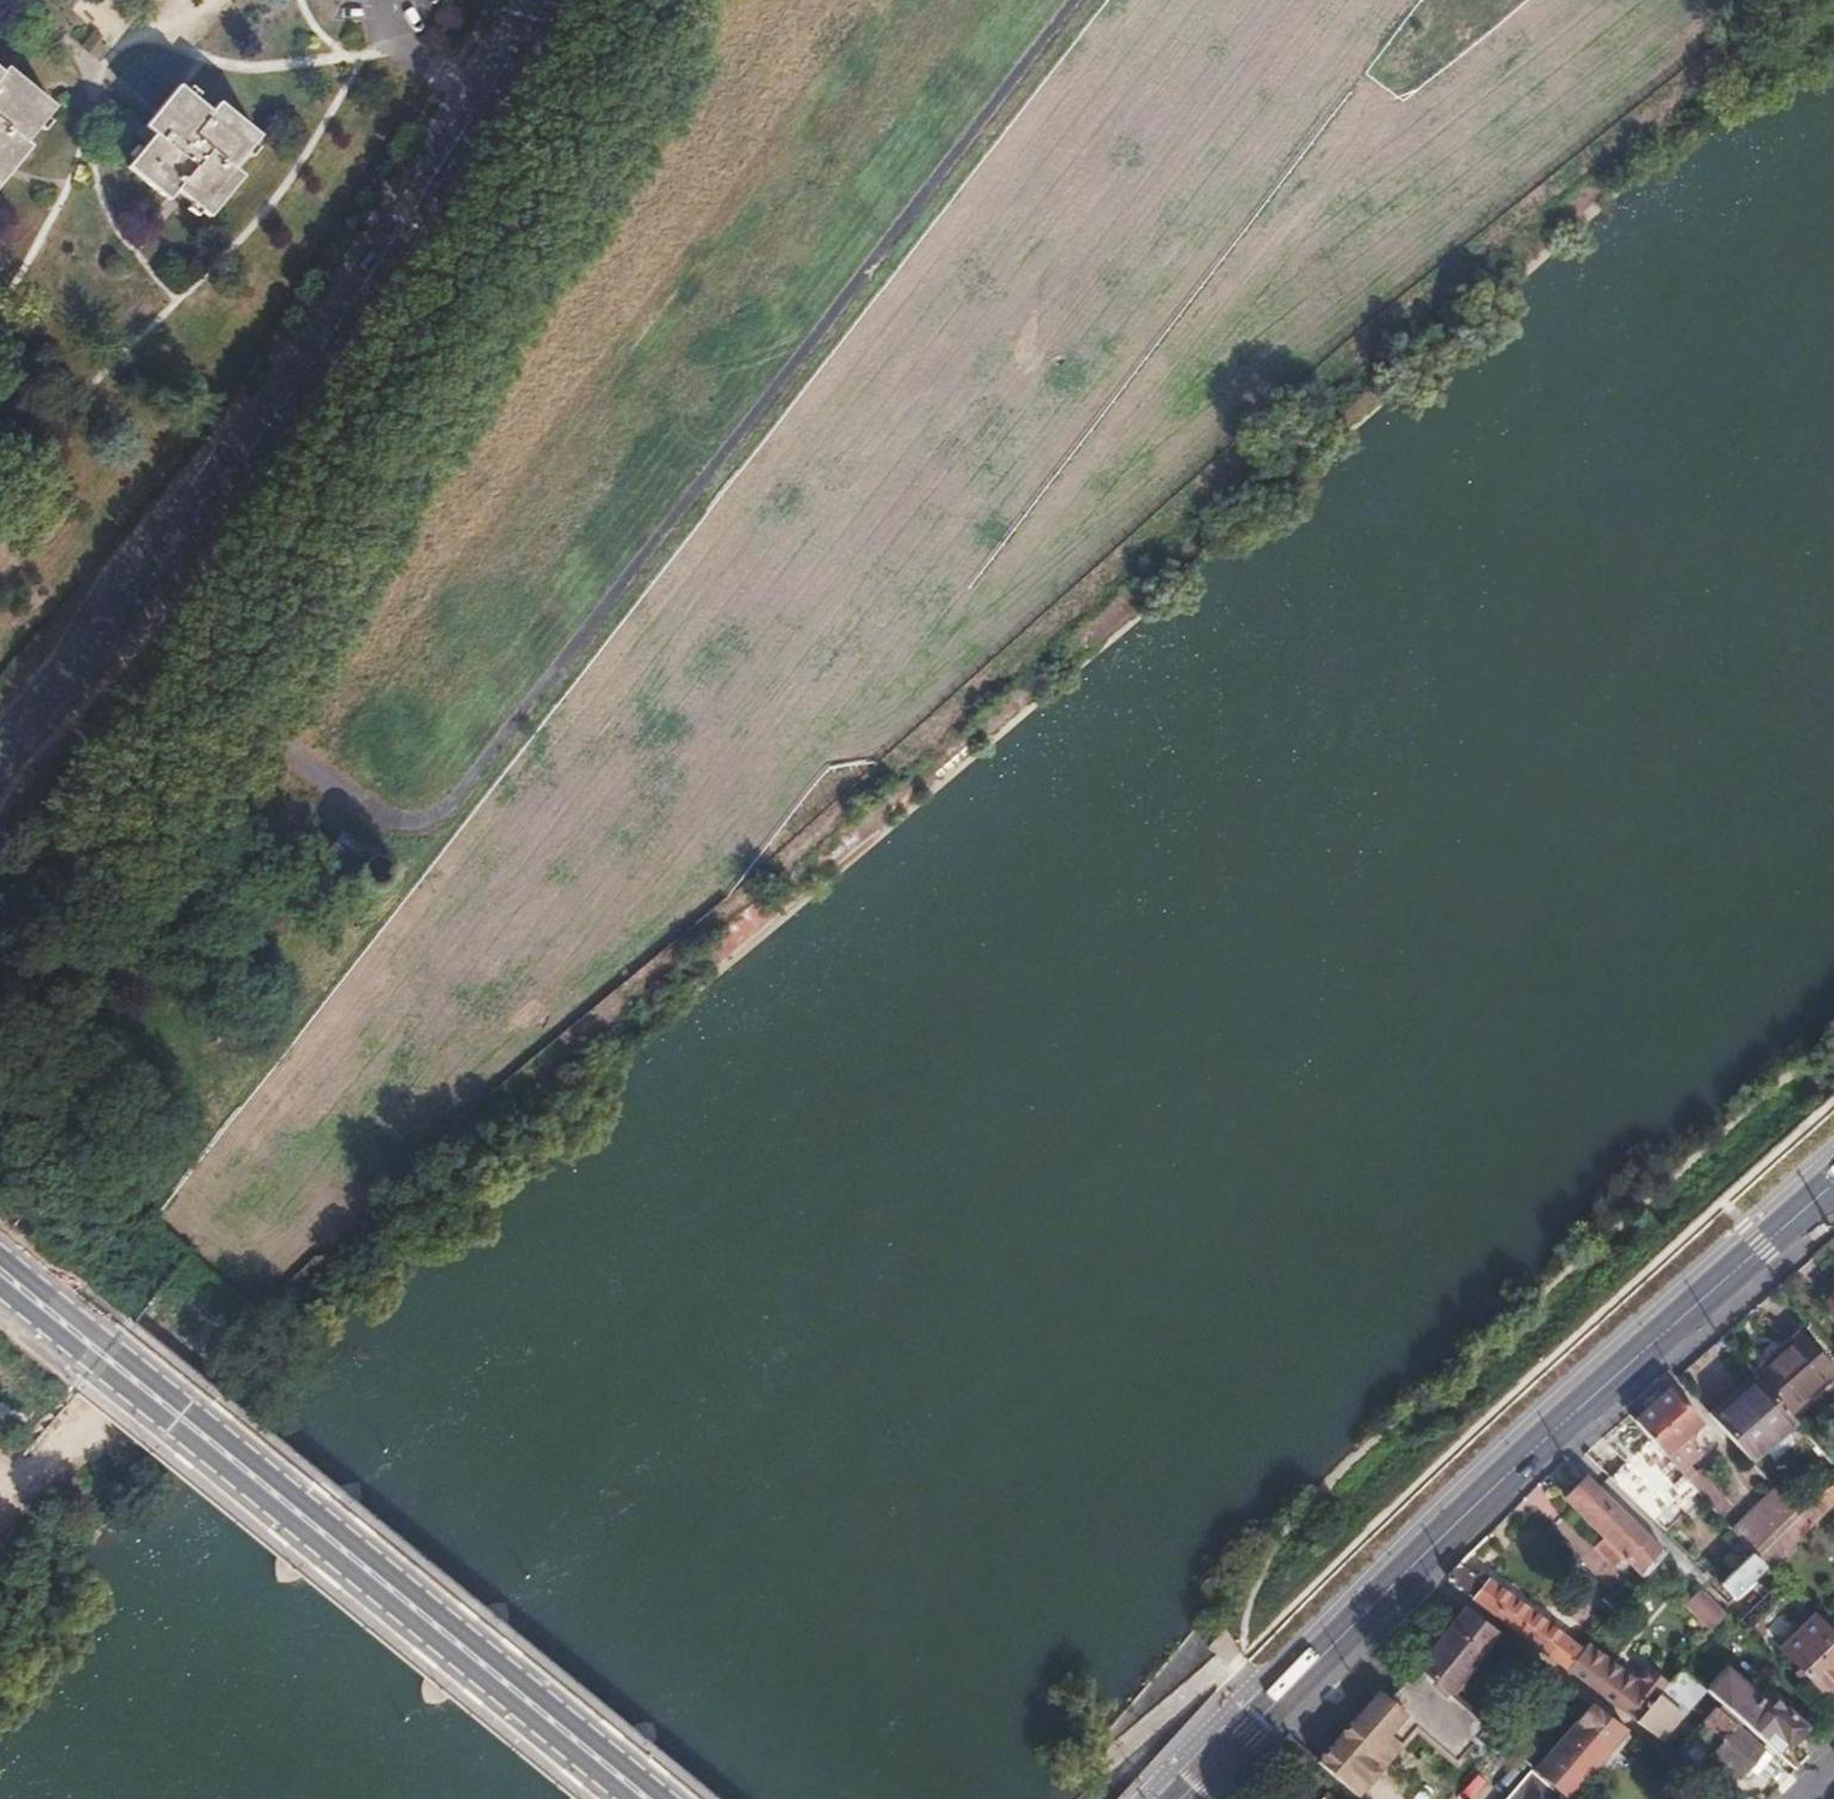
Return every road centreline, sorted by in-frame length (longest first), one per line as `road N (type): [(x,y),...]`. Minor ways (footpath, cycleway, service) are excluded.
road 1 (residential): [(0,754),(253,440),(551,0)]
road 2 (primary): [(658,1798),(0,1260)]
road 3 (primary): [(0,1291),(618,1798)]
road 4 (residential): [(1417,1560),(1833,1182)]
road 5 (residential): [(1727,1798),(1417,1560)]
road 6 (residential): [(1178,1798),(1417,1560)]

